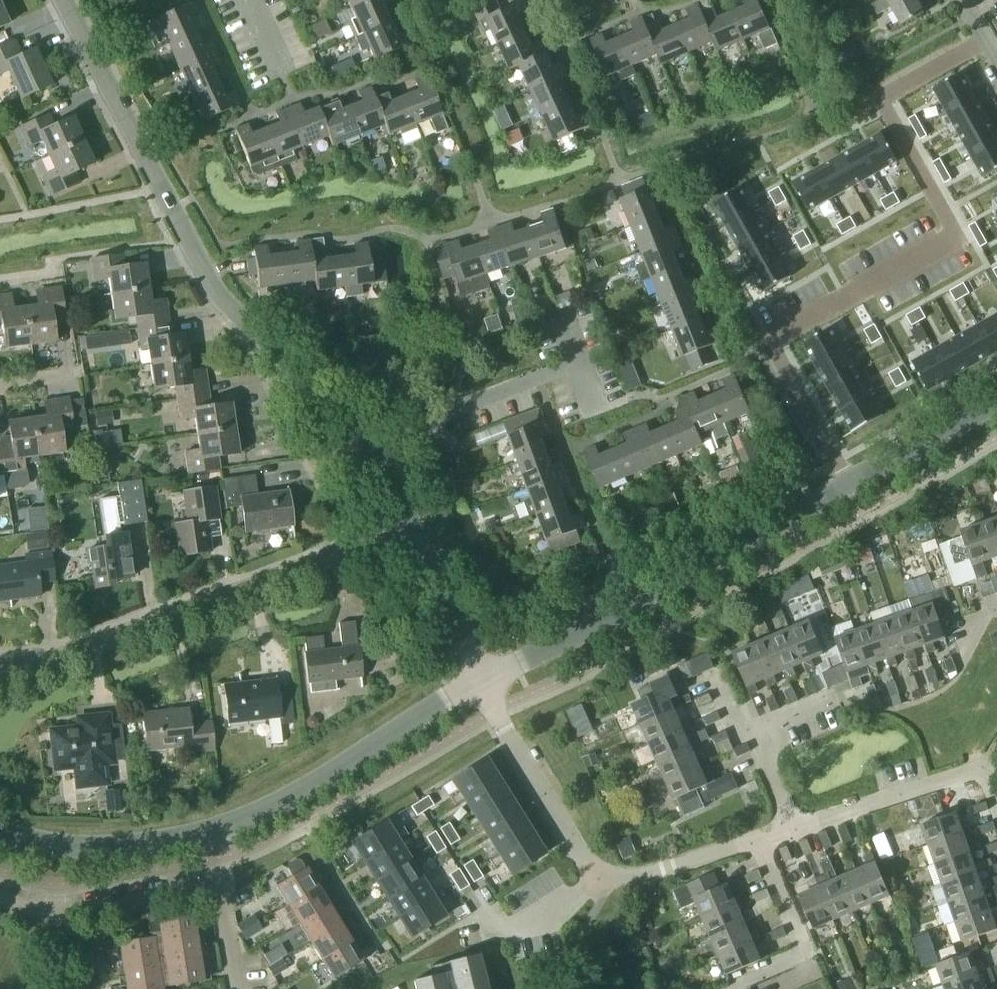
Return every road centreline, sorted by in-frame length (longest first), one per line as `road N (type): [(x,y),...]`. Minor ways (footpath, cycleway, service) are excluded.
road 1 (residential): [(988,39),(878,94),(955,237),(771,340),(850,482)]
road 2 (residential): [(378,454),(210,285),(64,0)]
road 3 (residential): [(412,528),(69,654),(0,662)]
road 4 (tertiary): [(481,681),(850,482)]
road 5 (tertiary): [(211,832),(274,810),(481,681)]
road 6 (residential): [(996,795),(989,775),(972,770),(793,828)]
road 7 (residential): [(598,873),(481,681)]
road 8 (residential): [(378,454),(444,412),(578,362)]
road 9 (tertiary): [(0,829),(123,846),(211,832)]
road 10 (residential): [(731,981),(805,949),(757,838)]
road 11 (residential): [(793,828),(757,726),(834,699)]
road 12 (tertiary): [(850,482),(996,399)]
road 13 (residential): [(481,681),(412,528)]
road 14 (residential): [(757,838),(636,875),(598,873)]
road 15 (residential): [(237,988),(211,832)]
road 16 (residential): [(598,873),(549,916),(480,933)]

